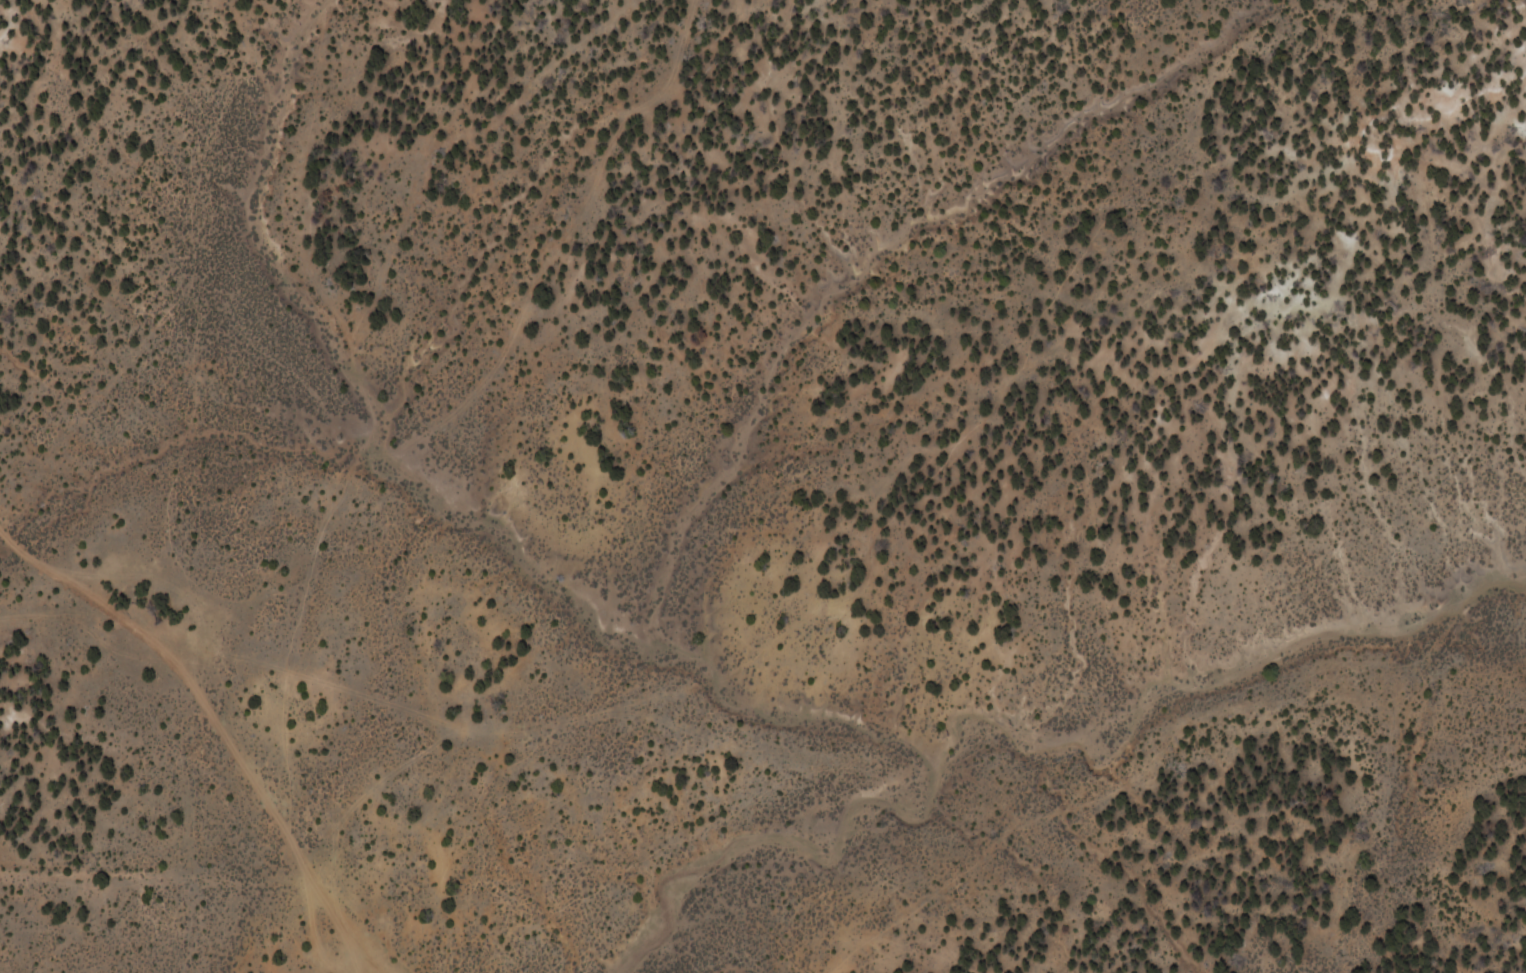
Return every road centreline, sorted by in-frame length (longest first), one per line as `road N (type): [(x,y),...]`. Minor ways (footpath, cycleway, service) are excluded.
road 1 (track): [(371,972),(365,944),(172,663),(0,531)]

